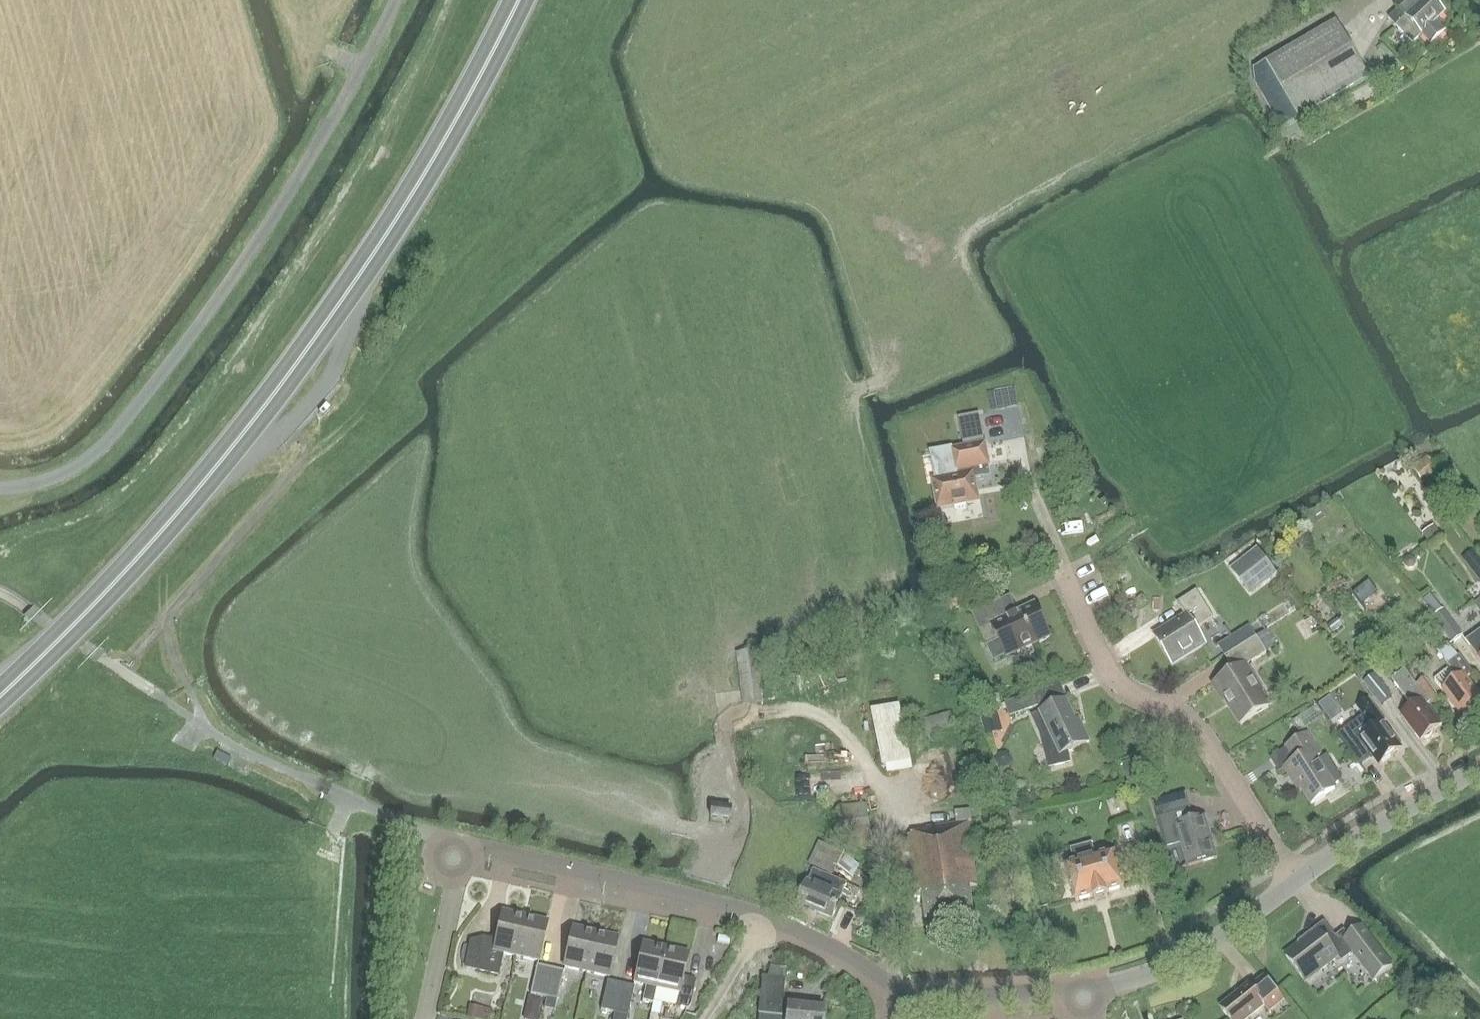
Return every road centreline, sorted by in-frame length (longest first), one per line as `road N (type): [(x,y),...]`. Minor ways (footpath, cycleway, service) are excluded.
road 1 (trunk): [(0,693),(125,569),(293,370),(407,201),(519,0)]
road 2 (unclassified): [(0,488),(76,466),(125,420),(284,200),(396,0)]
road 3 (residential): [(1297,880),(1195,725),(1127,686),(1107,665),(1065,575)]
road 4 (residential): [(771,917),(464,842)]
road 5 (track): [(464,842),(325,789),(201,724)]
road 6 (tertiary): [(1085,989),(1176,962),(1297,880)]
road 7 (tertiary): [(1297,880),(1479,767)]
road 8 (residential): [(426,1018),(464,842)]
road 9 (tertiary): [(907,1009),(1085,989)]
road 10 (residential): [(907,1009),(873,971),(771,917)]
road 11 (residential): [(771,917),(707,1018)]

